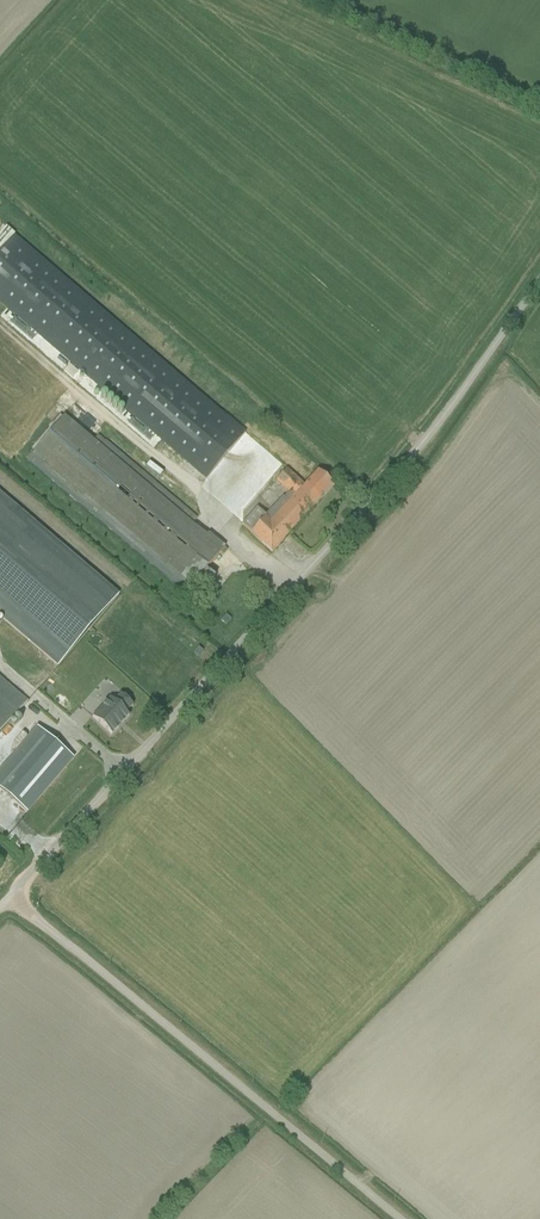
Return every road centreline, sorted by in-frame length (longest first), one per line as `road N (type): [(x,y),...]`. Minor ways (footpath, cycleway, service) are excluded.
road 1 (unclassified): [(539,280),(448,406),(9,899)]
road 2 (unclassified): [(9,899),(400,1218)]
road 3 (unclassified): [(320,0),(539,107)]

